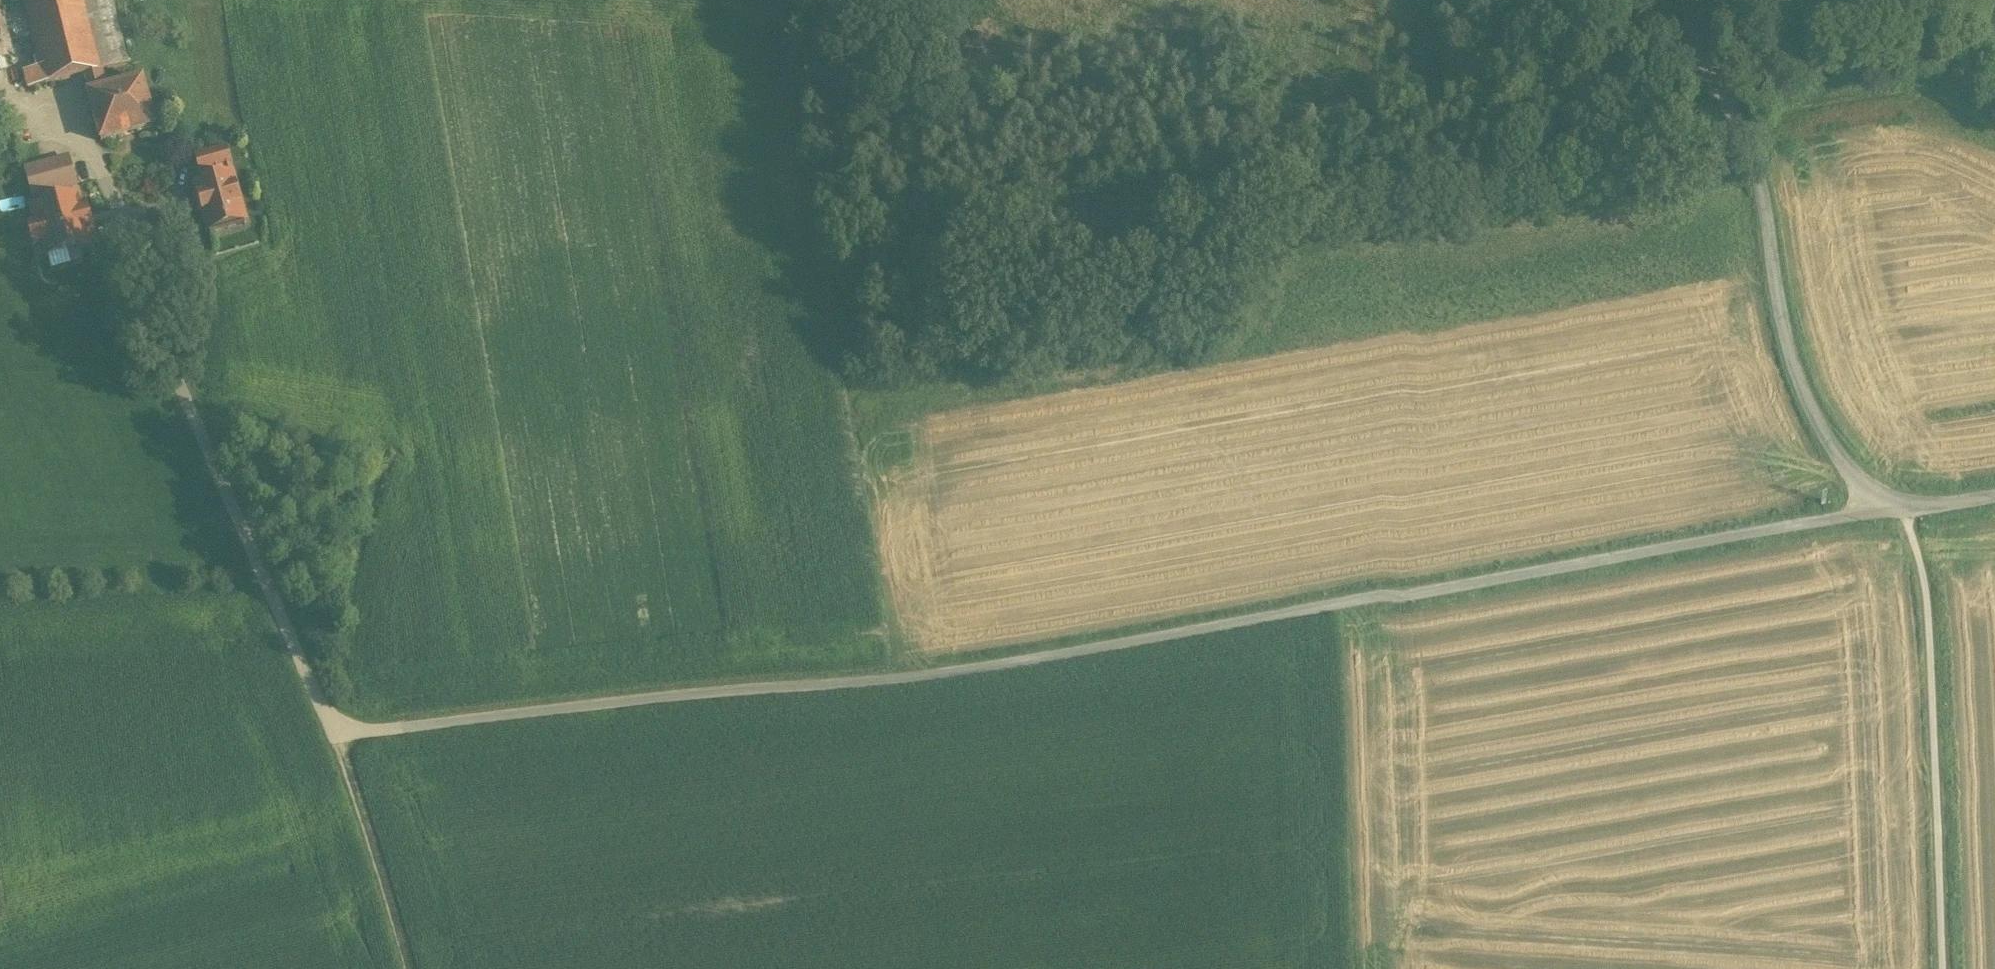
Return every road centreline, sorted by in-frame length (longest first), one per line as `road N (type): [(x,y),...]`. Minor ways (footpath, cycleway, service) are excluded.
road 1 (unclassified): [(1885,513),(941,677),(340,729),(306,673),(191,412),(96,167),(65,126),(0,83)]
road 2 (unclassified): [(1885,513),(1817,422),(1787,351),(1756,174),(1714,72),(1700,0)]
road 3 (track): [(340,729),(411,968)]

